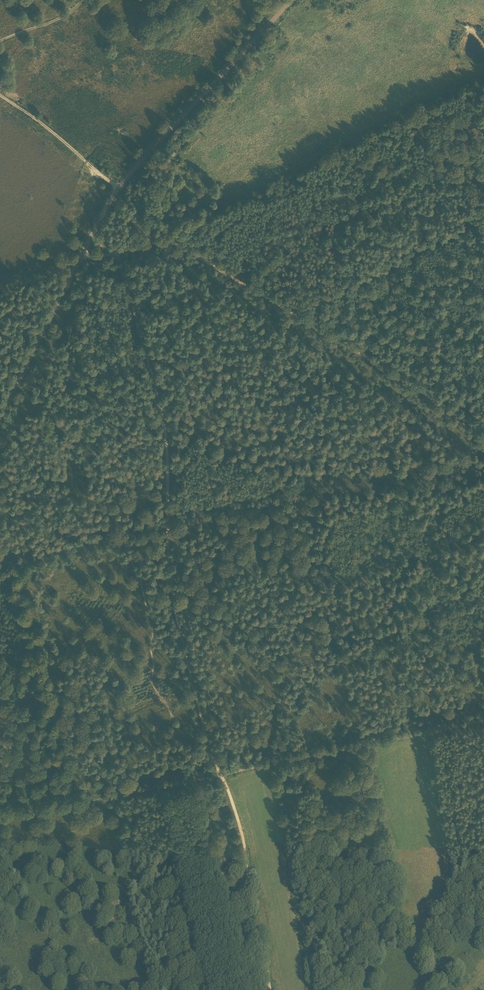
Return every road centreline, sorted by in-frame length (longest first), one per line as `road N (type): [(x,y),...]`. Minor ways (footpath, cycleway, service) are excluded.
road 1 (track): [(119,252),(162,410),(175,615),(243,837),(272,989)]
road 2 (unclassified): [(0,418),(118,187),(292,0)]
road 3 (track): [(483,720),(0,821)]
road 4 (track): [(483,436),(174,240),(119,252)]
road 5 (track): [(118,187),(0,95)]
road 6 (track): [(119,252),(0,279)]

